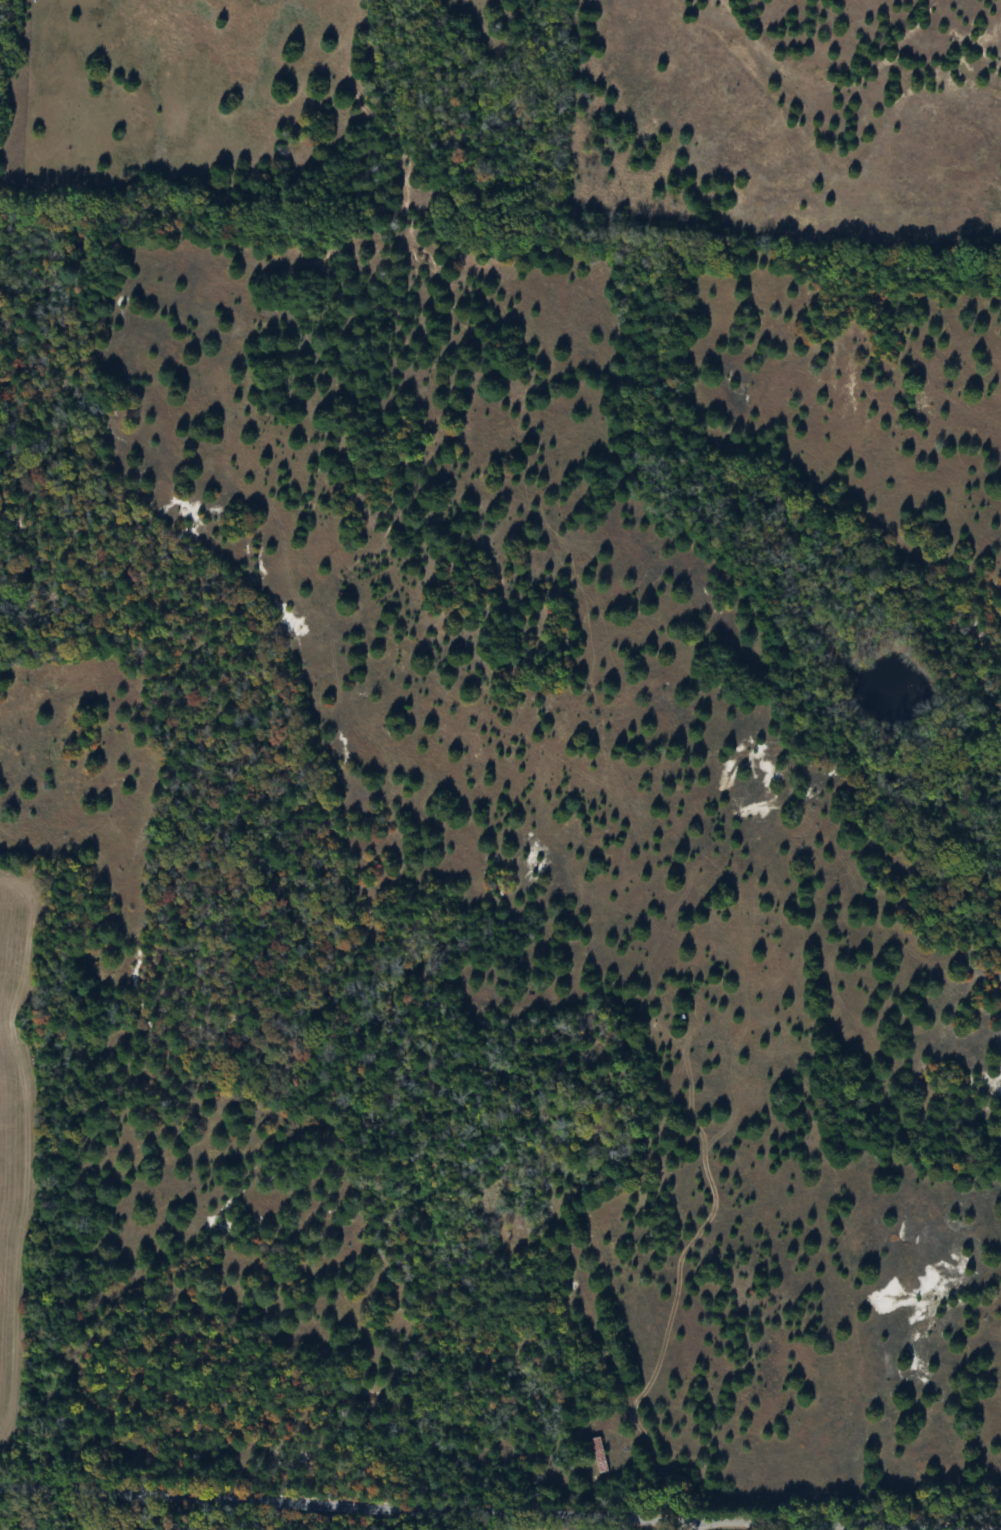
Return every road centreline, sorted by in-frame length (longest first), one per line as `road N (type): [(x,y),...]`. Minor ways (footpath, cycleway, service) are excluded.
road 1 (residential): [(0,1488),(1000,1528)]

